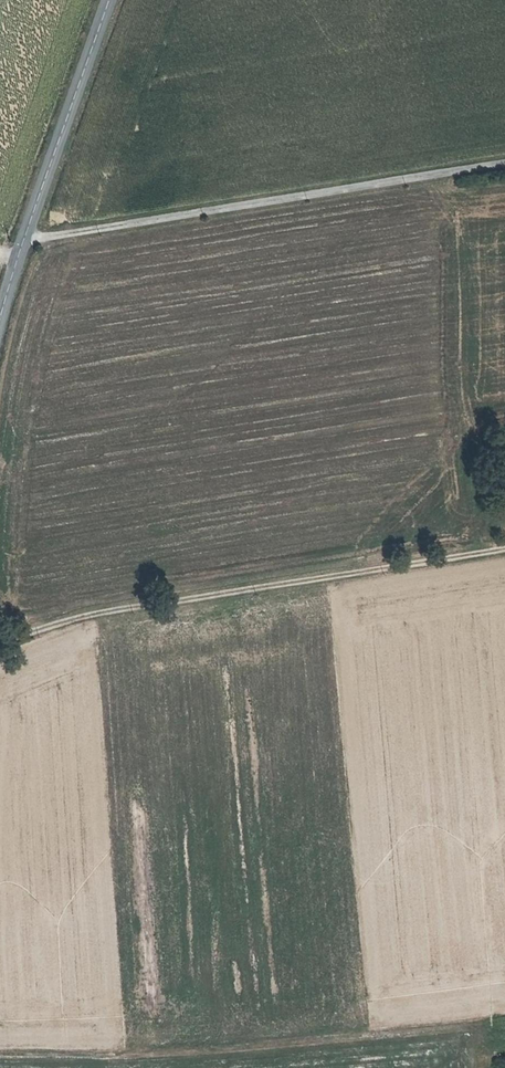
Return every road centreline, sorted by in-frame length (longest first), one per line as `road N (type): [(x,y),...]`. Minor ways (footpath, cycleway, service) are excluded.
road 1 (track): [(0,643),(95,614),(504,550)]
road 2 (track): [(504,167),(25,243)]
road 3 (secondary): [(0,347),(19,258),(116,0)]

